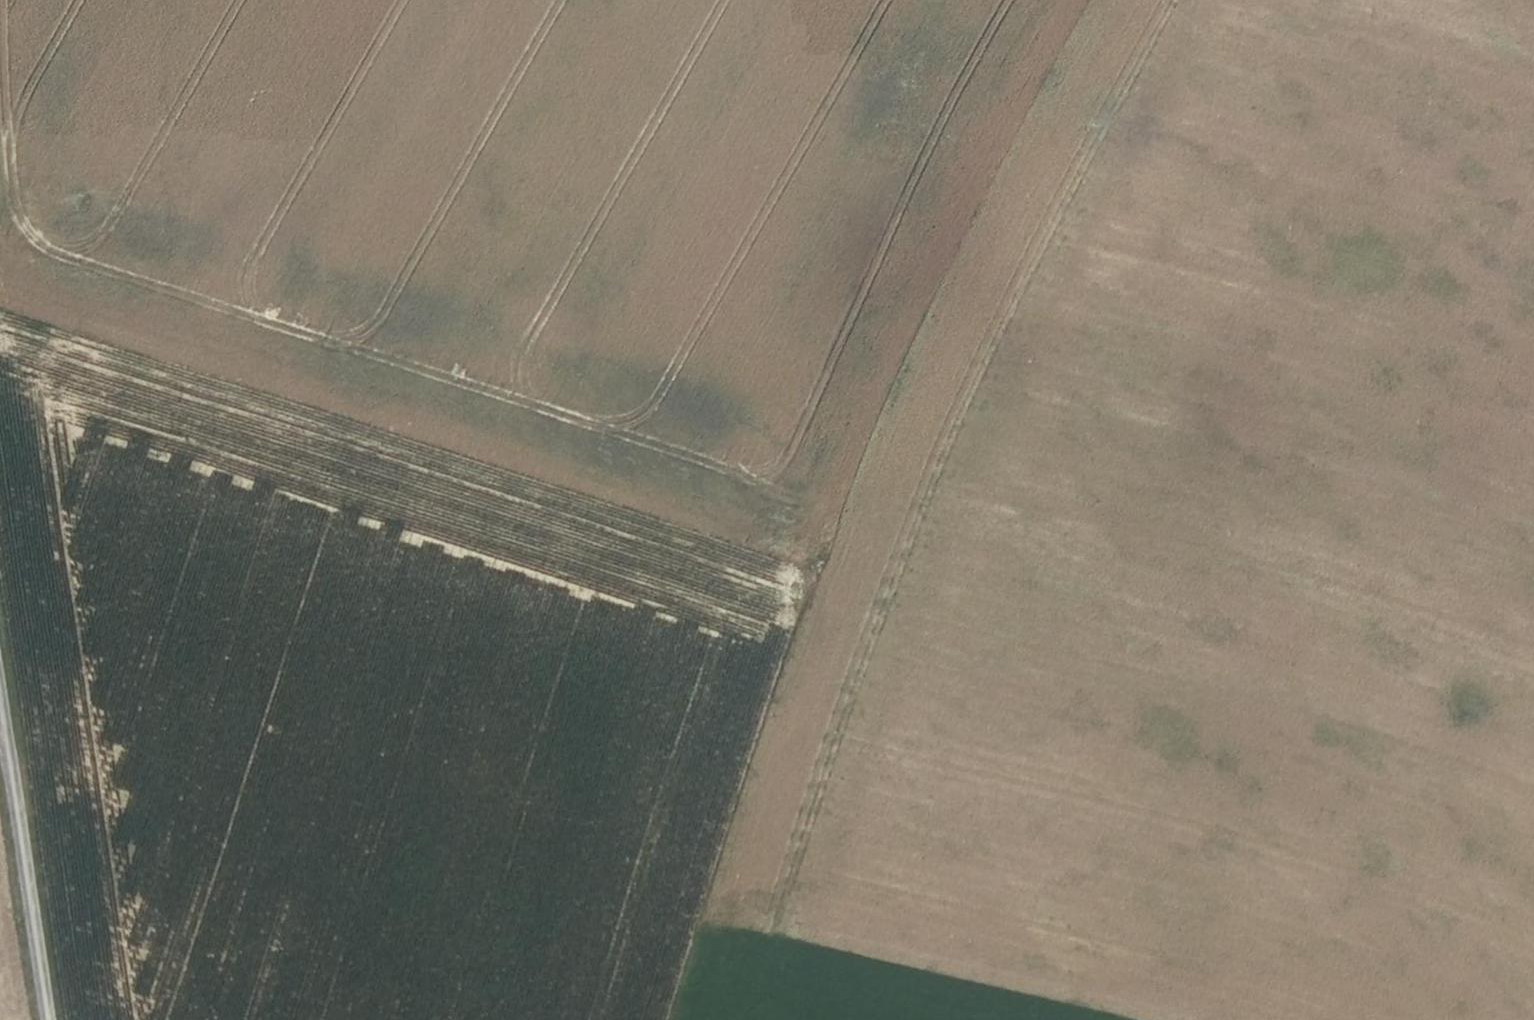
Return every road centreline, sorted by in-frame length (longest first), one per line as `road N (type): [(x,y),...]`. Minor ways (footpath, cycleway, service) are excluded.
road 1 (unclassified): [(0,707),(46,1019)]

